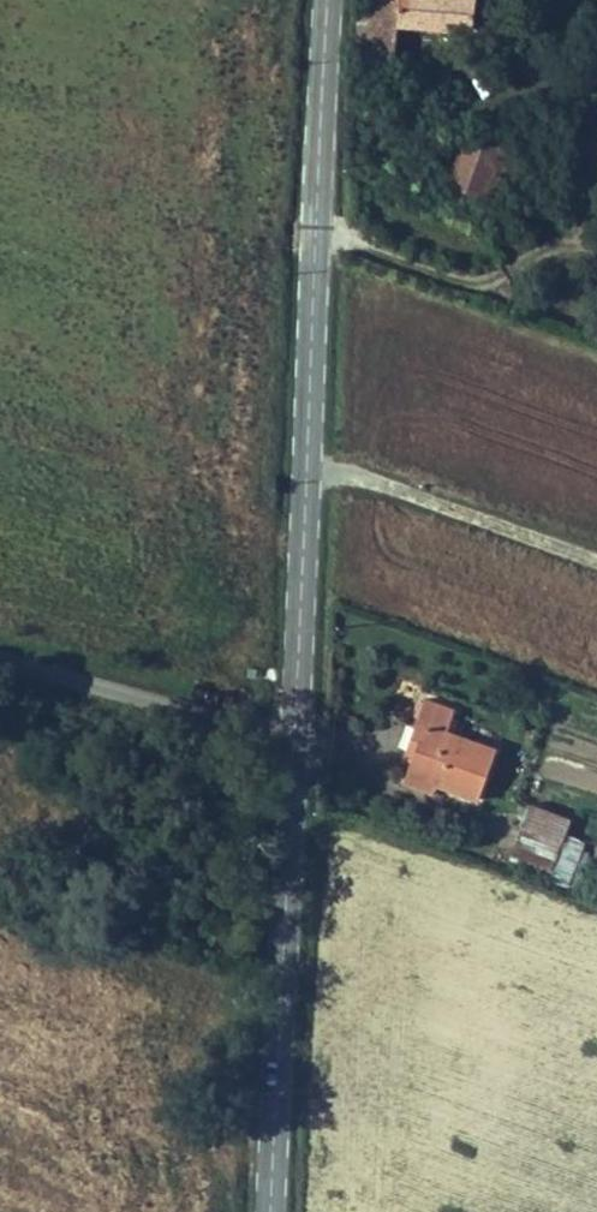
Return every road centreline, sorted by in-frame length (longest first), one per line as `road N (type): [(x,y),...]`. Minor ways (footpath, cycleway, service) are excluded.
road 1 (tertiary): [(289,730),(269,1211)]
road 2 (tertiary): [(324,0),(302,451)]
road 3 (unclassified): [(302,451),(596,553)]
road 4 (unclassified): [(289,730),(0,645)]
road 5 (tertiary): [(302,451),(289,730)]

